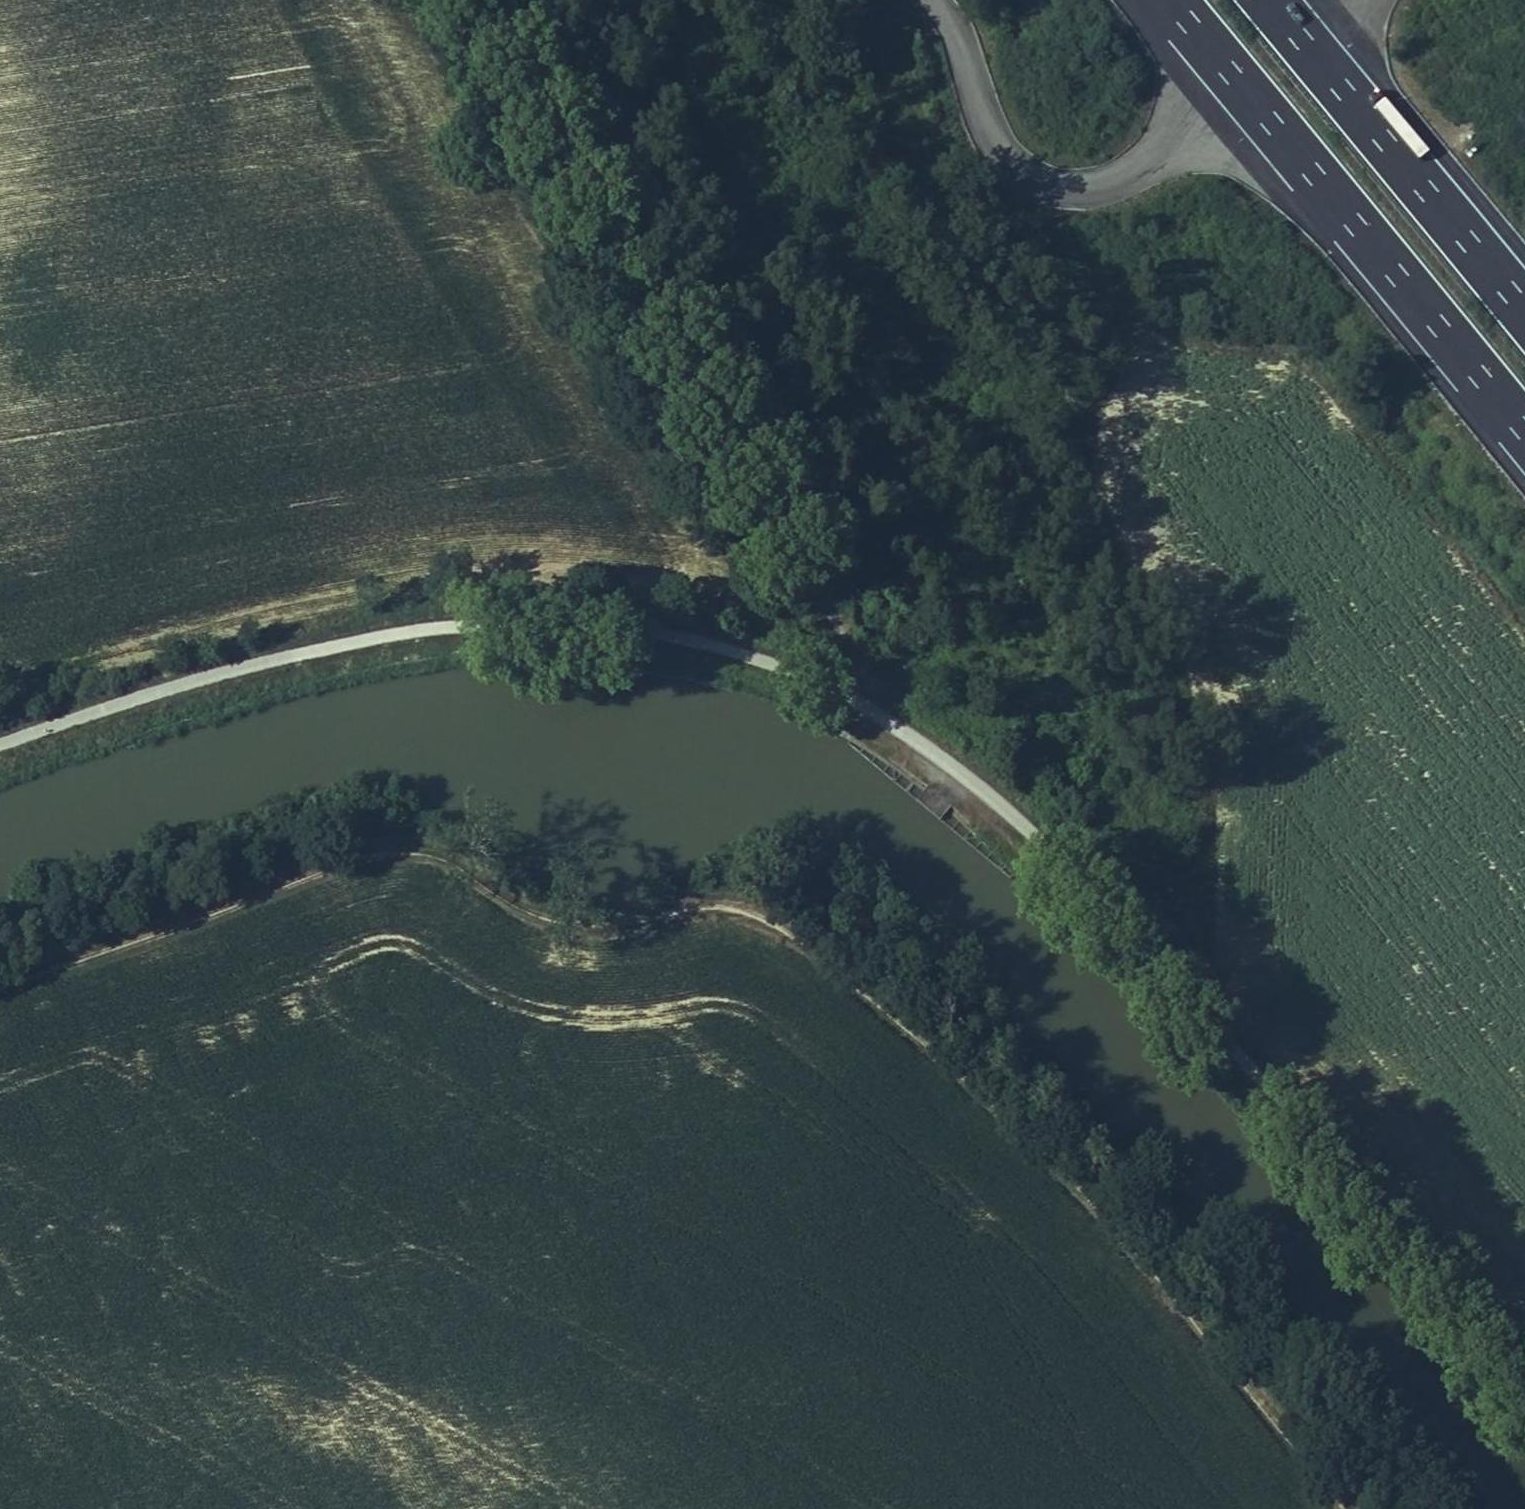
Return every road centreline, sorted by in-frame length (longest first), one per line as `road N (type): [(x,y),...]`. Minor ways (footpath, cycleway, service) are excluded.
road 1 (track): [(0,972),(201,886),(420,822),(543,900),(662,920),(765,909),(861,947),(1068,1141),(1185,1267),(1375,1508)]
road 2 (motorway): [(1169,0),(1524,434)]
road 3 (motorway): [(1524,317),(1266,0)]

